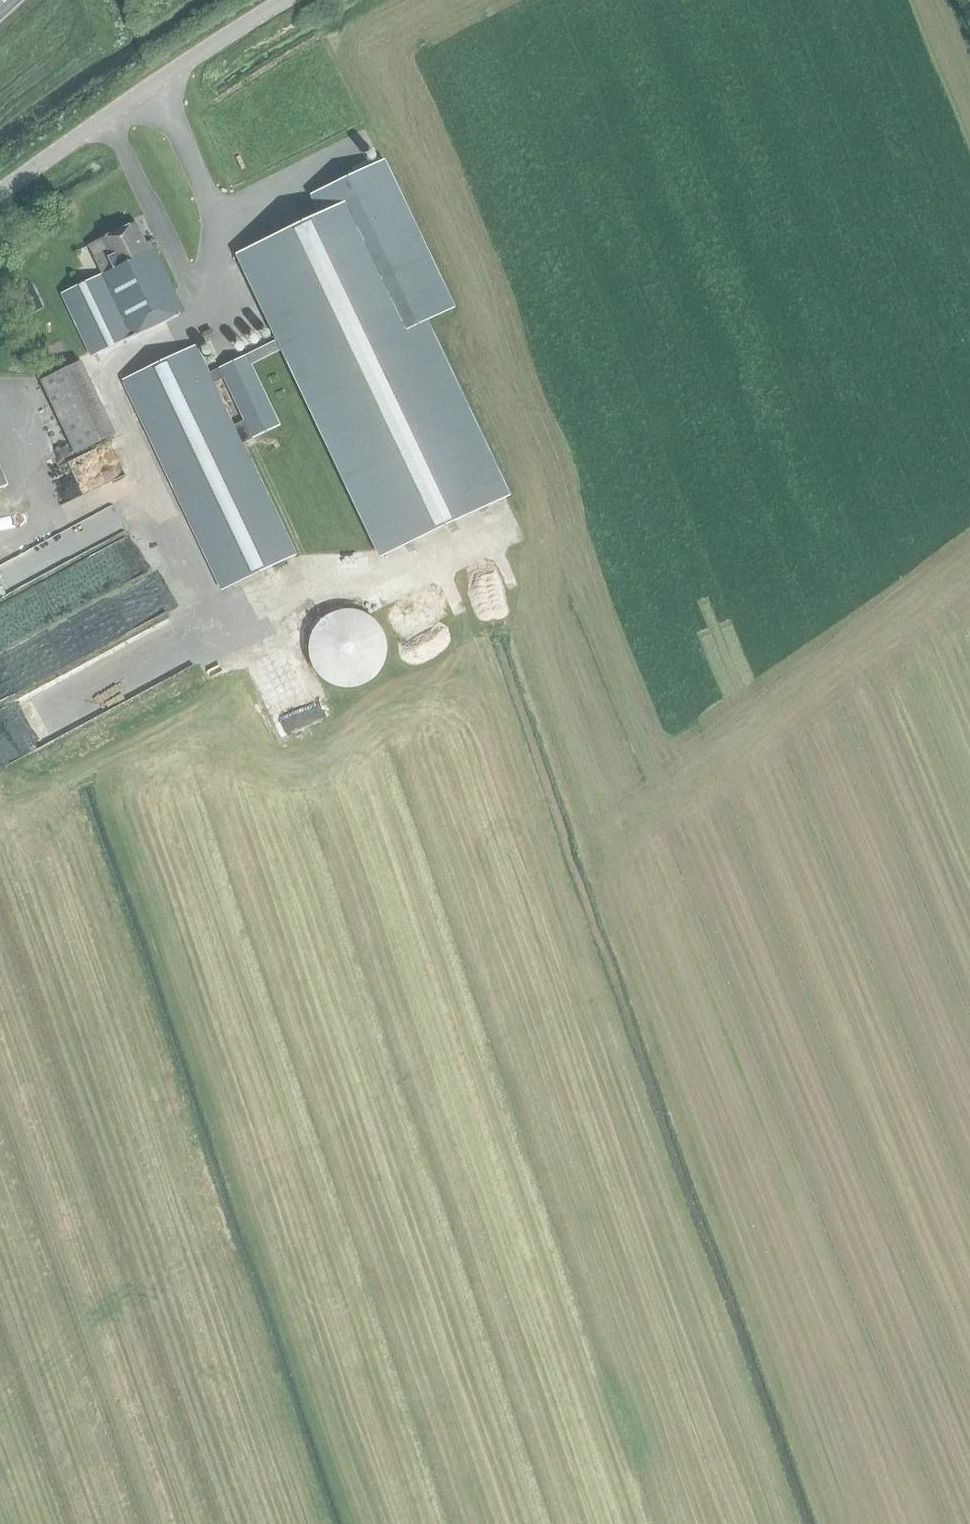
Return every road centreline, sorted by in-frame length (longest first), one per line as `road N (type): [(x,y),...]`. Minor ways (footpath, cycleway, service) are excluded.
road 1 (unclassified): [(0,194),(286,0)]

